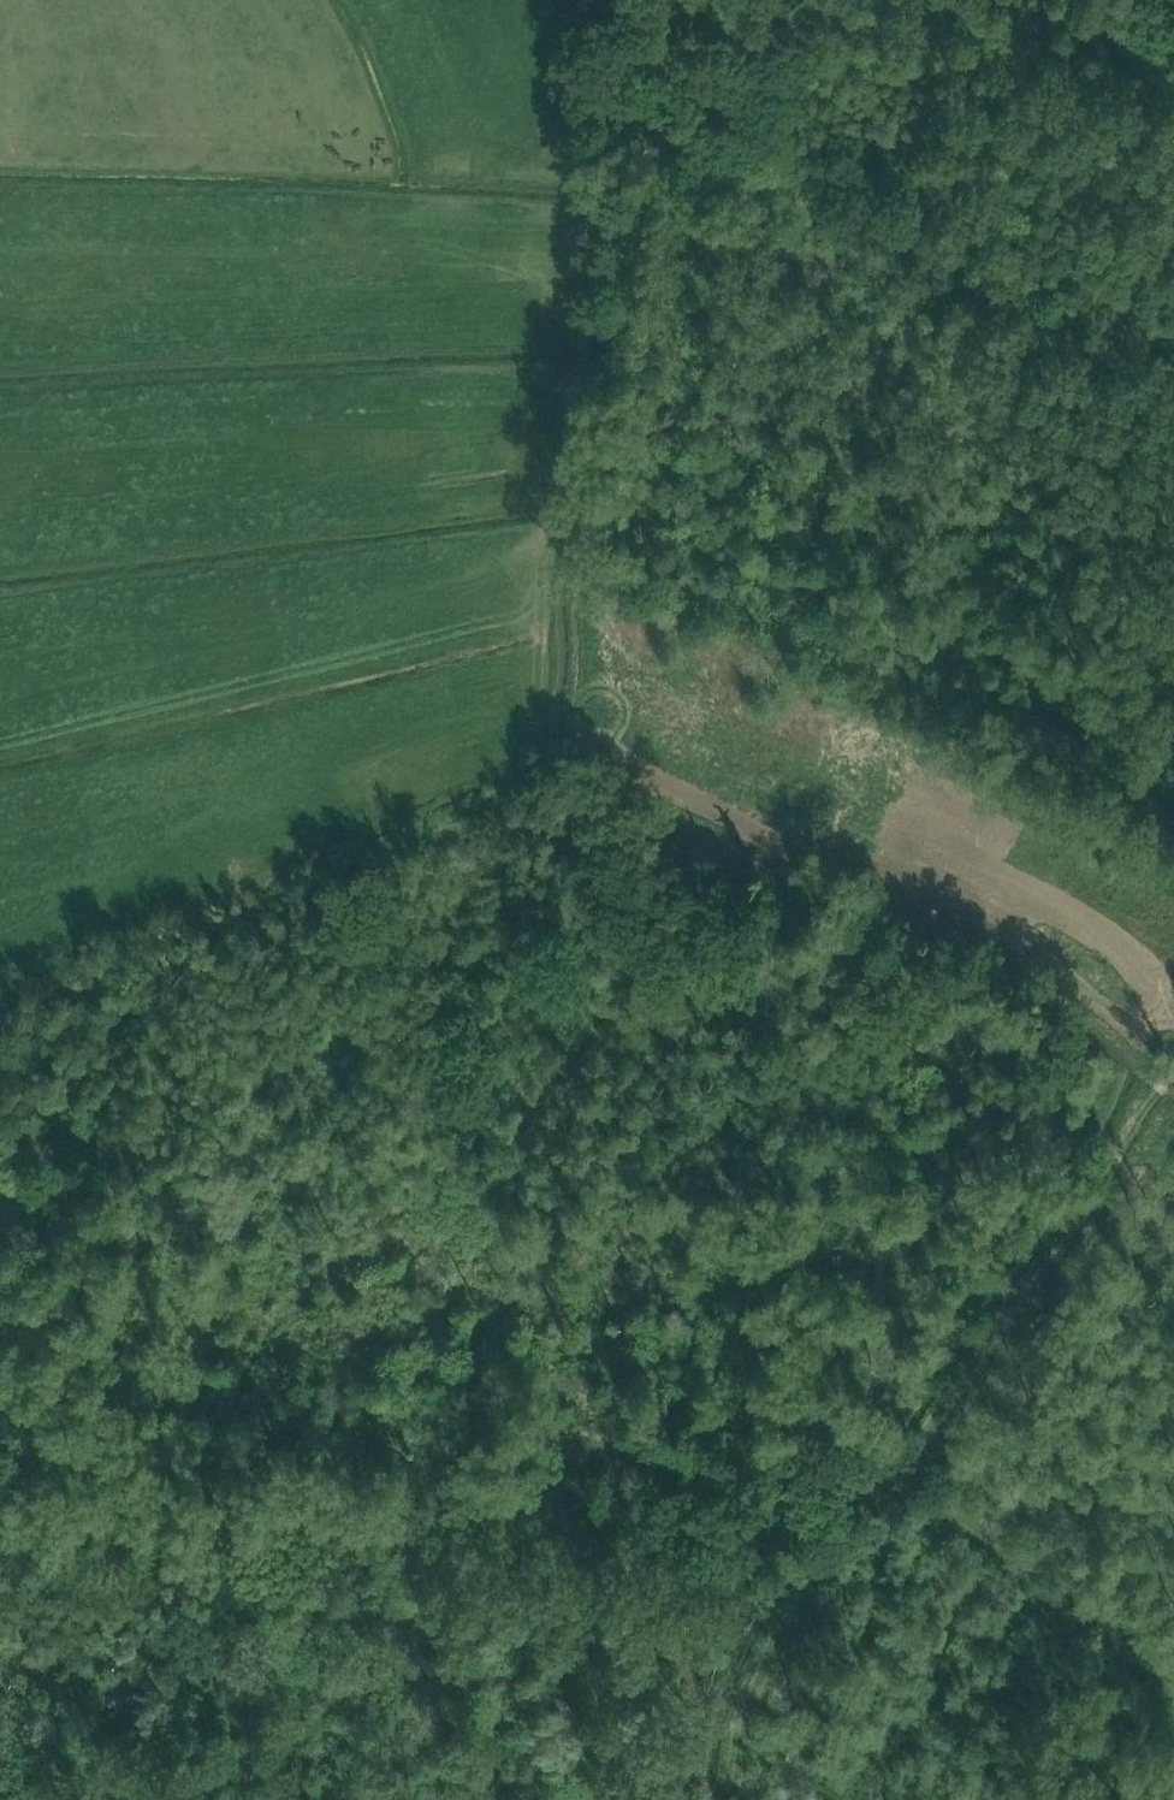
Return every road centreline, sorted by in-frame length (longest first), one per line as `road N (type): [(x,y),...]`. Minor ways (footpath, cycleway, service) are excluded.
road 1 (track): [(917,1469),(926,1440),(1156,1094)]
road 2 (track): [(1173,1680),(928,1496),(917,1469)]

